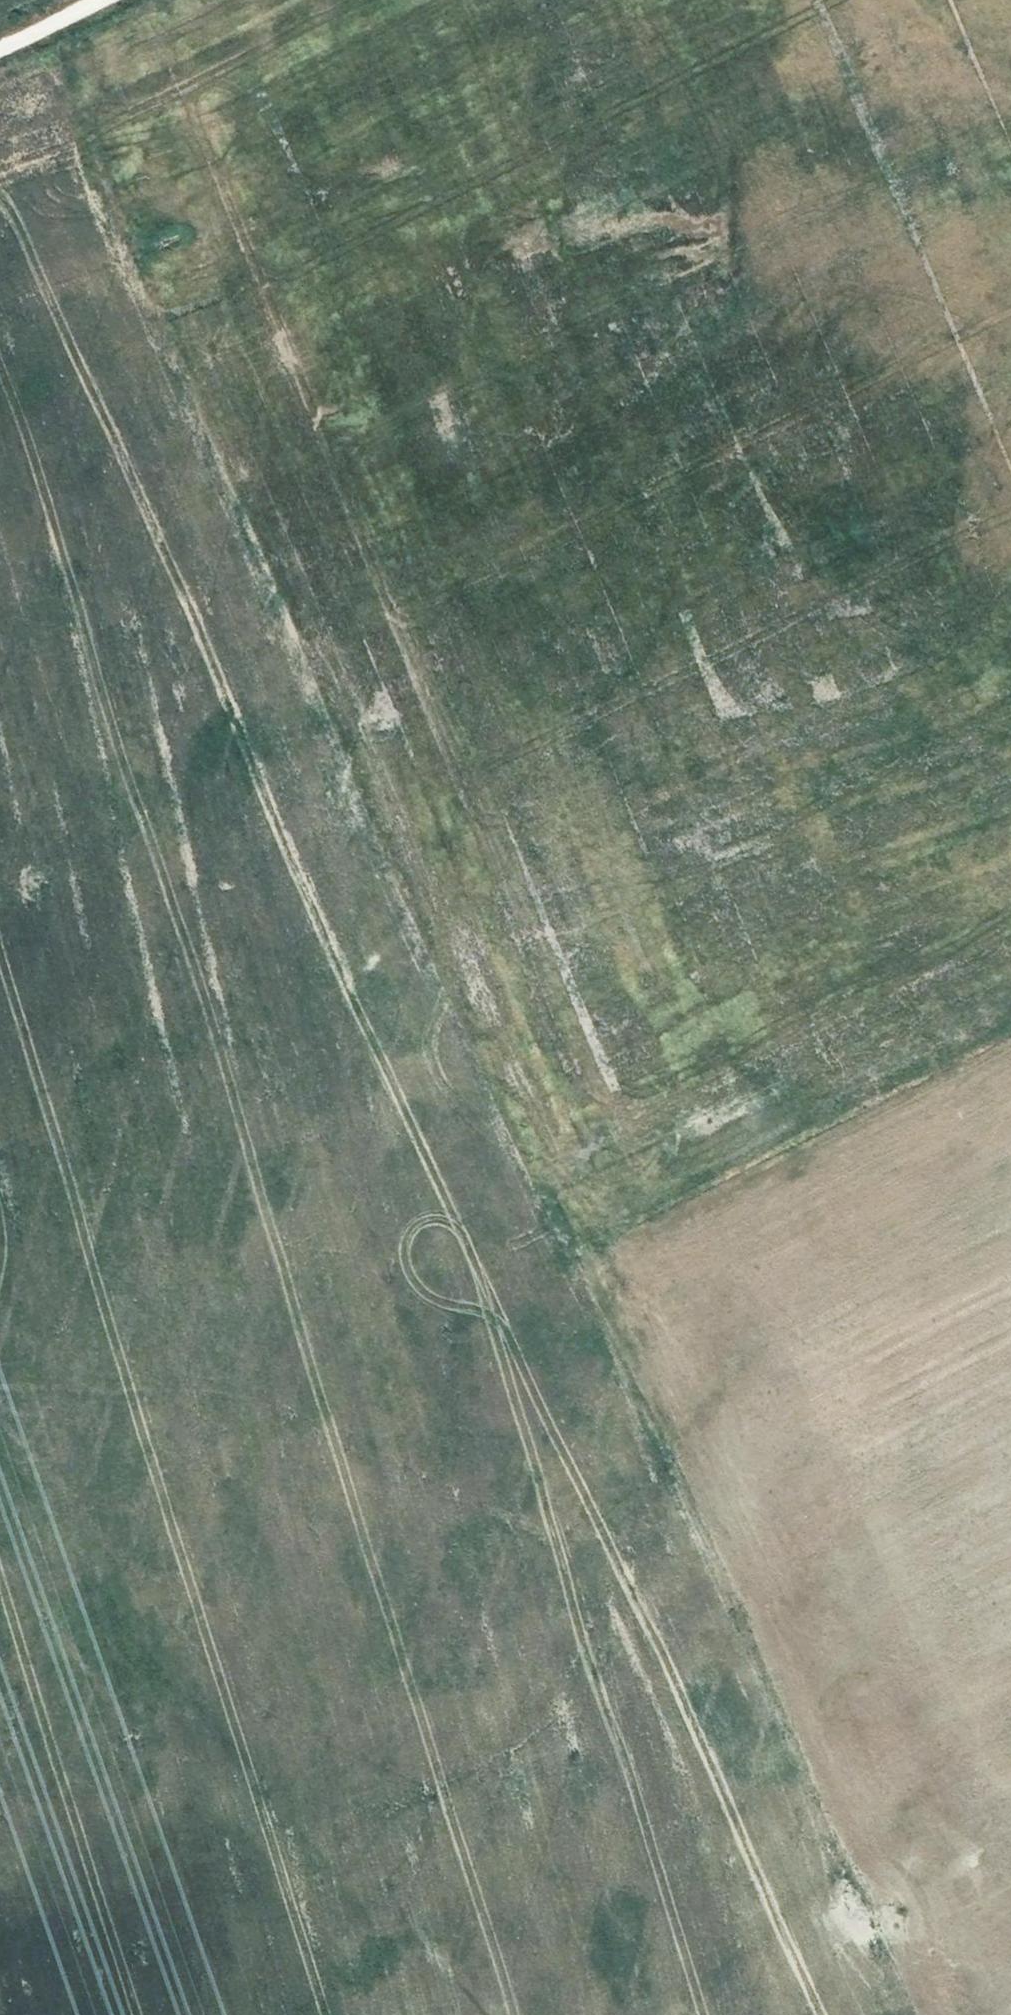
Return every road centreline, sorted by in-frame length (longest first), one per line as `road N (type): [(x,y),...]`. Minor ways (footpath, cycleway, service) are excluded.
road 1 (track): [(0,56),(117,0)]

